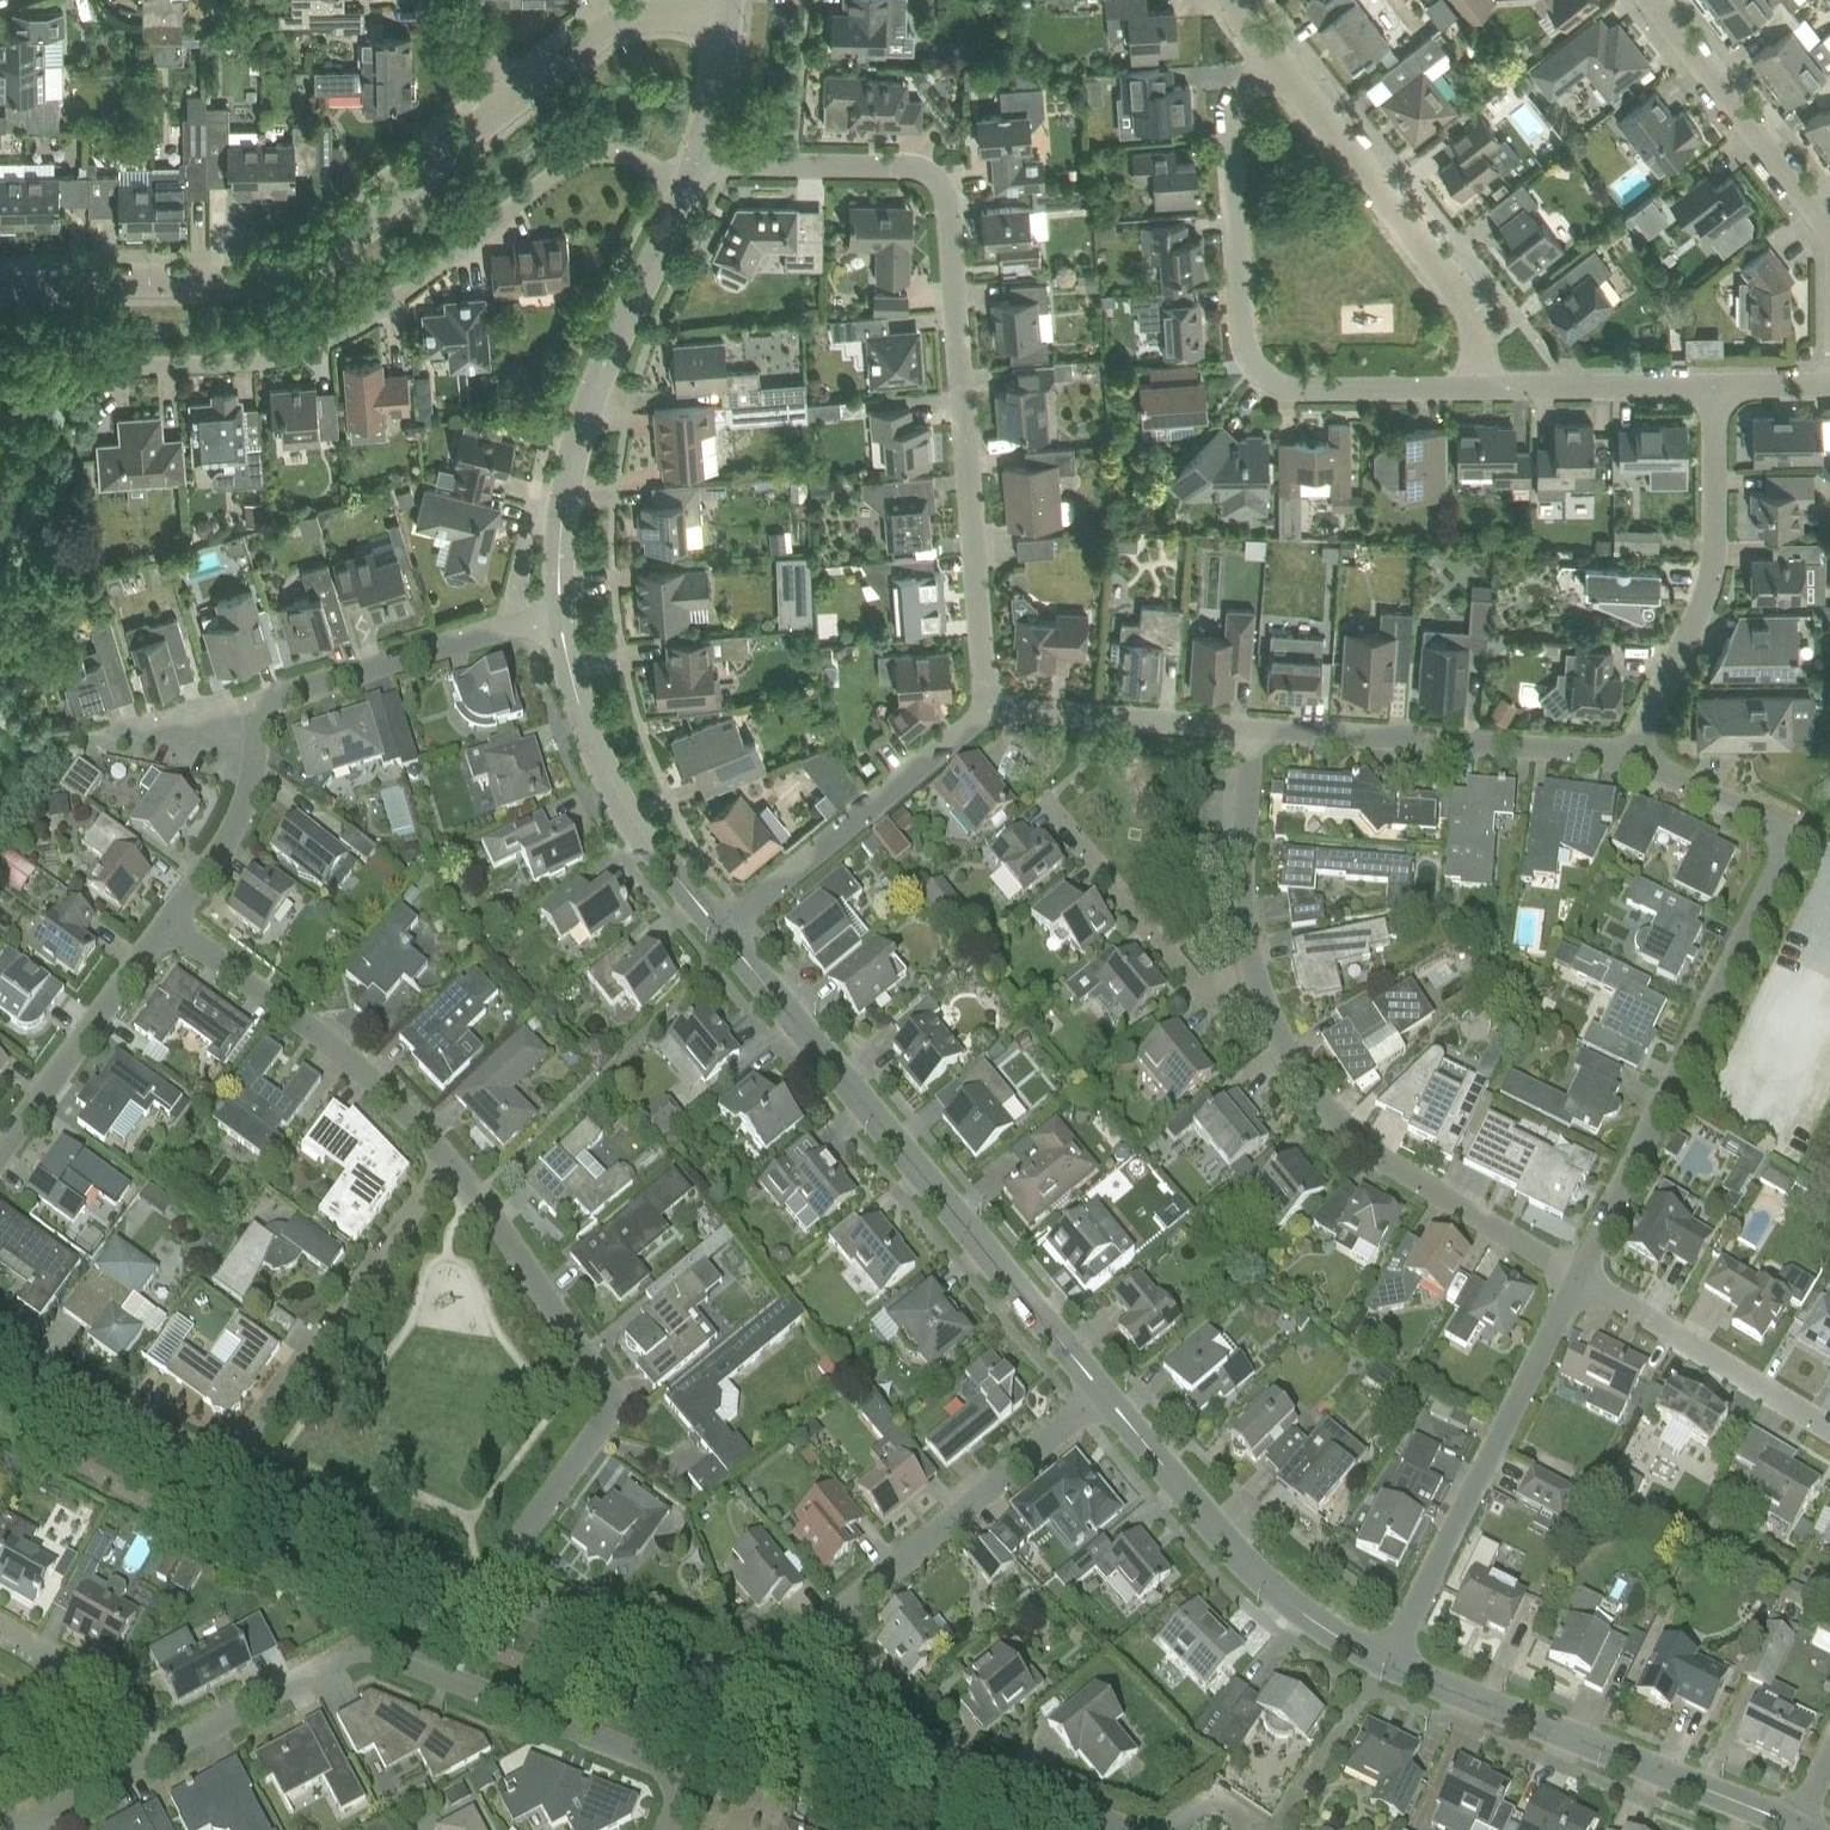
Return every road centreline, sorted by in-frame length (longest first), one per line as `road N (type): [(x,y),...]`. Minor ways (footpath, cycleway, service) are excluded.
road 1 (residential): [(0,329),(25,364),(40,368),(263,360),(317,347),(372,318),(580,155),(632,157),(691,186)]
road 2 (residential): [(991,708),(947,192),(923,170),(702,161)]
road 3 (residential): [(1575,1280),(1781,854),(1774,829),(1632,757)]
road 4 (residential): [(666,1829),(680,1794),(667,1771),(395,1656),(351,1656),(159,1754)]
road 5 (tertiary): [(1099,1397),(720,931)]
road 6 (residential): [(0,293),(259,279),(324,251),(523,91)]
road 7 (residential): [(1480,387),(1281,388),(1247,357),(1232,103),(1282,65)]
road 8 (residential): [(485,1589),(614,1406),(447,1162)]
road 9 (tertiary): [(558,613),(566,489),(602,379),(691,186)]
road 10 (residential): [(1575,1280),(1376,1159),(1327,1113),(1284,1051),(1252,983)]
road 11 (tertiary): [(1794,1826),(1387,1667)]
road 12 (residential): [(1387,1667),(1575,1280)]
road 13 (tertiary): [(1387,1667),(1296,1611),(1220,1540),(1099,1397)]
road 14 (residential): [(1632,757),(1716,567),(1716,385)]
road 15 (residential): [(1480,387),(1478,316),(1282,65)]
road 16 (residential): [(1632,757),(1249,728)]
road 17 (residential): [(226,1462),(447,1162)]
road 18 (residential): [(447,1162),(366,1080),(162,928)]
road 19 (residential): [(1117,1829),(919,1743),(884,1714),(818,1630)]
road 20 (residential): [(1099,1397),(818,1630)]
road 21 (tertiary): [(720,931),(628,811),(586,719),(558,613)]
road 22 (residential): [(818,1630),(765,1661),(698,1669),(485,1589)]
road 23 (residential): [(991,708),(720,931)]
road 24 (residential): [(262,704),(558,613)]
road 25 (residential): [(1252,983),(1201,995),(1043,804)]
road 26 (residential): [(1829,1434),(1575,1280)]
road 27 (residential): [(1829,234),(1647,0)]
road 28 (residential): [(485,1589),(226,1462)]
road 29 (residential): [(0,1153),(162,928)]
road 30 (residential): [(1249,728),(991,708)]
road 31 (residential): [(1252,983),(1240,877),(1249,728)]
road 32 (residential): [(226,1462),(0,1345)]
road 33 (residential): [(162,928),(236,826),(262,704)]
road 34 (residential): [(1716,385),(1480,387)]
road 35 (residential): [(523,91),(623,20),(728,19)]
road 36 (residential): [(159,1754),(116,1697),(0,1631)]
road 37 (residential): [(97,731),(262,704)]
road 38 (residential): [(159,1754),(20,1829)]
road 39 (tertiary): [(702,161),(728,19)]
road 40 (residential): [(443,0),(523,91)]

